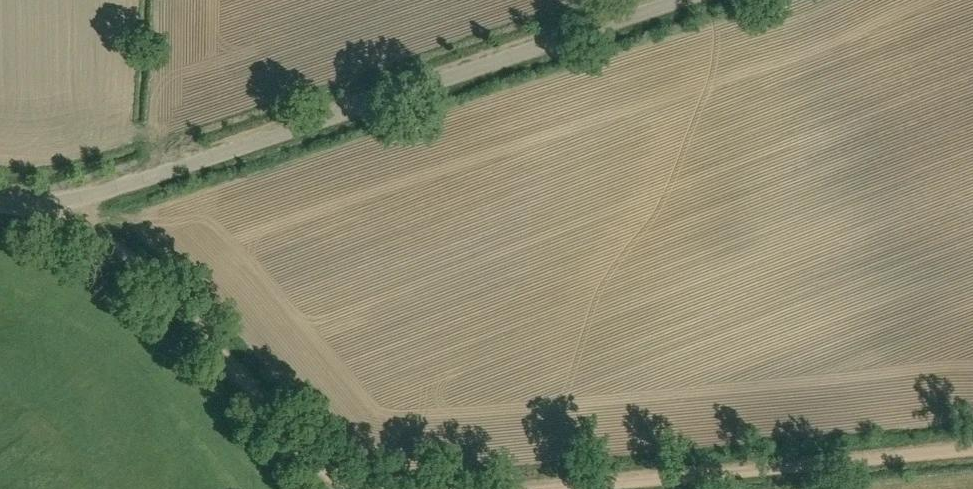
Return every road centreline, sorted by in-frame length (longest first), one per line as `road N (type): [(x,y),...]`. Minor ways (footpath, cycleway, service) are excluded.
road 1 (unclassified): [(0,206),(74,201),(685,0)]
road 2 (track): [(52,206),(161,281),(345,488)]
road 3 (track): [(589,488),(972,449)]

